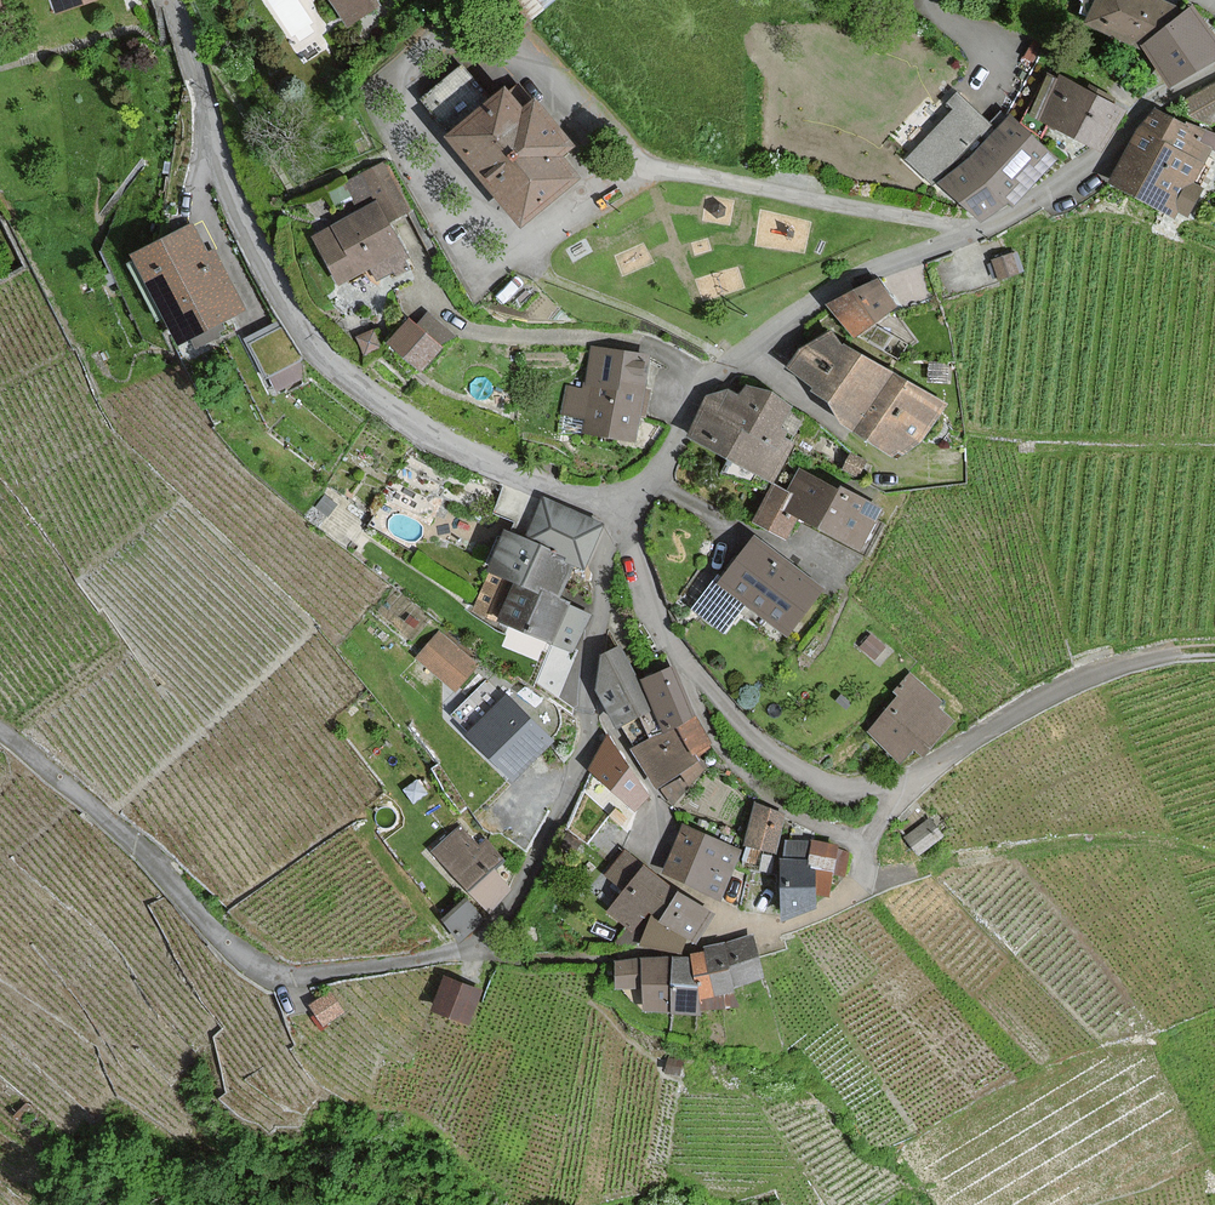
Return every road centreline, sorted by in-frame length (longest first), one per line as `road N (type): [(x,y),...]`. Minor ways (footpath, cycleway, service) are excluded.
road 1 (residential): [(620,516),(679,438),(714,374),(768,329),(844,281),(1044,199),(1114,150),(1143,111),(1214,70)]
road 2 (residential): [(620,516),(441,438),(318,349),(243,219),(169,0)]
road 3 (residential): [(0,730),(130,839),(267,980),(471,954)]
road 4 (residential): [(471,954),(525,876),(587,743),(580,680),(604,549),(620,516)]
road 5 (residential): [(471,954),(692,953),(835,906),(859,883),(868,848)]
road 6 (track): [(1214,650),(1169,653),(1078,682),(956,750),(905,794)]
road 7 (residential): [(868,848),(905,794),(837,786),(793,767),(693,668)]
road 8 (residential): [(868,848),(791,813),(744,773),(688,687),(693,668)]
road 9 (residential): [(693,668),(660,618),(620,516)]
road 10 (track): [(926,0),(950,28),(993,53),(1002,71),(997,86)]

